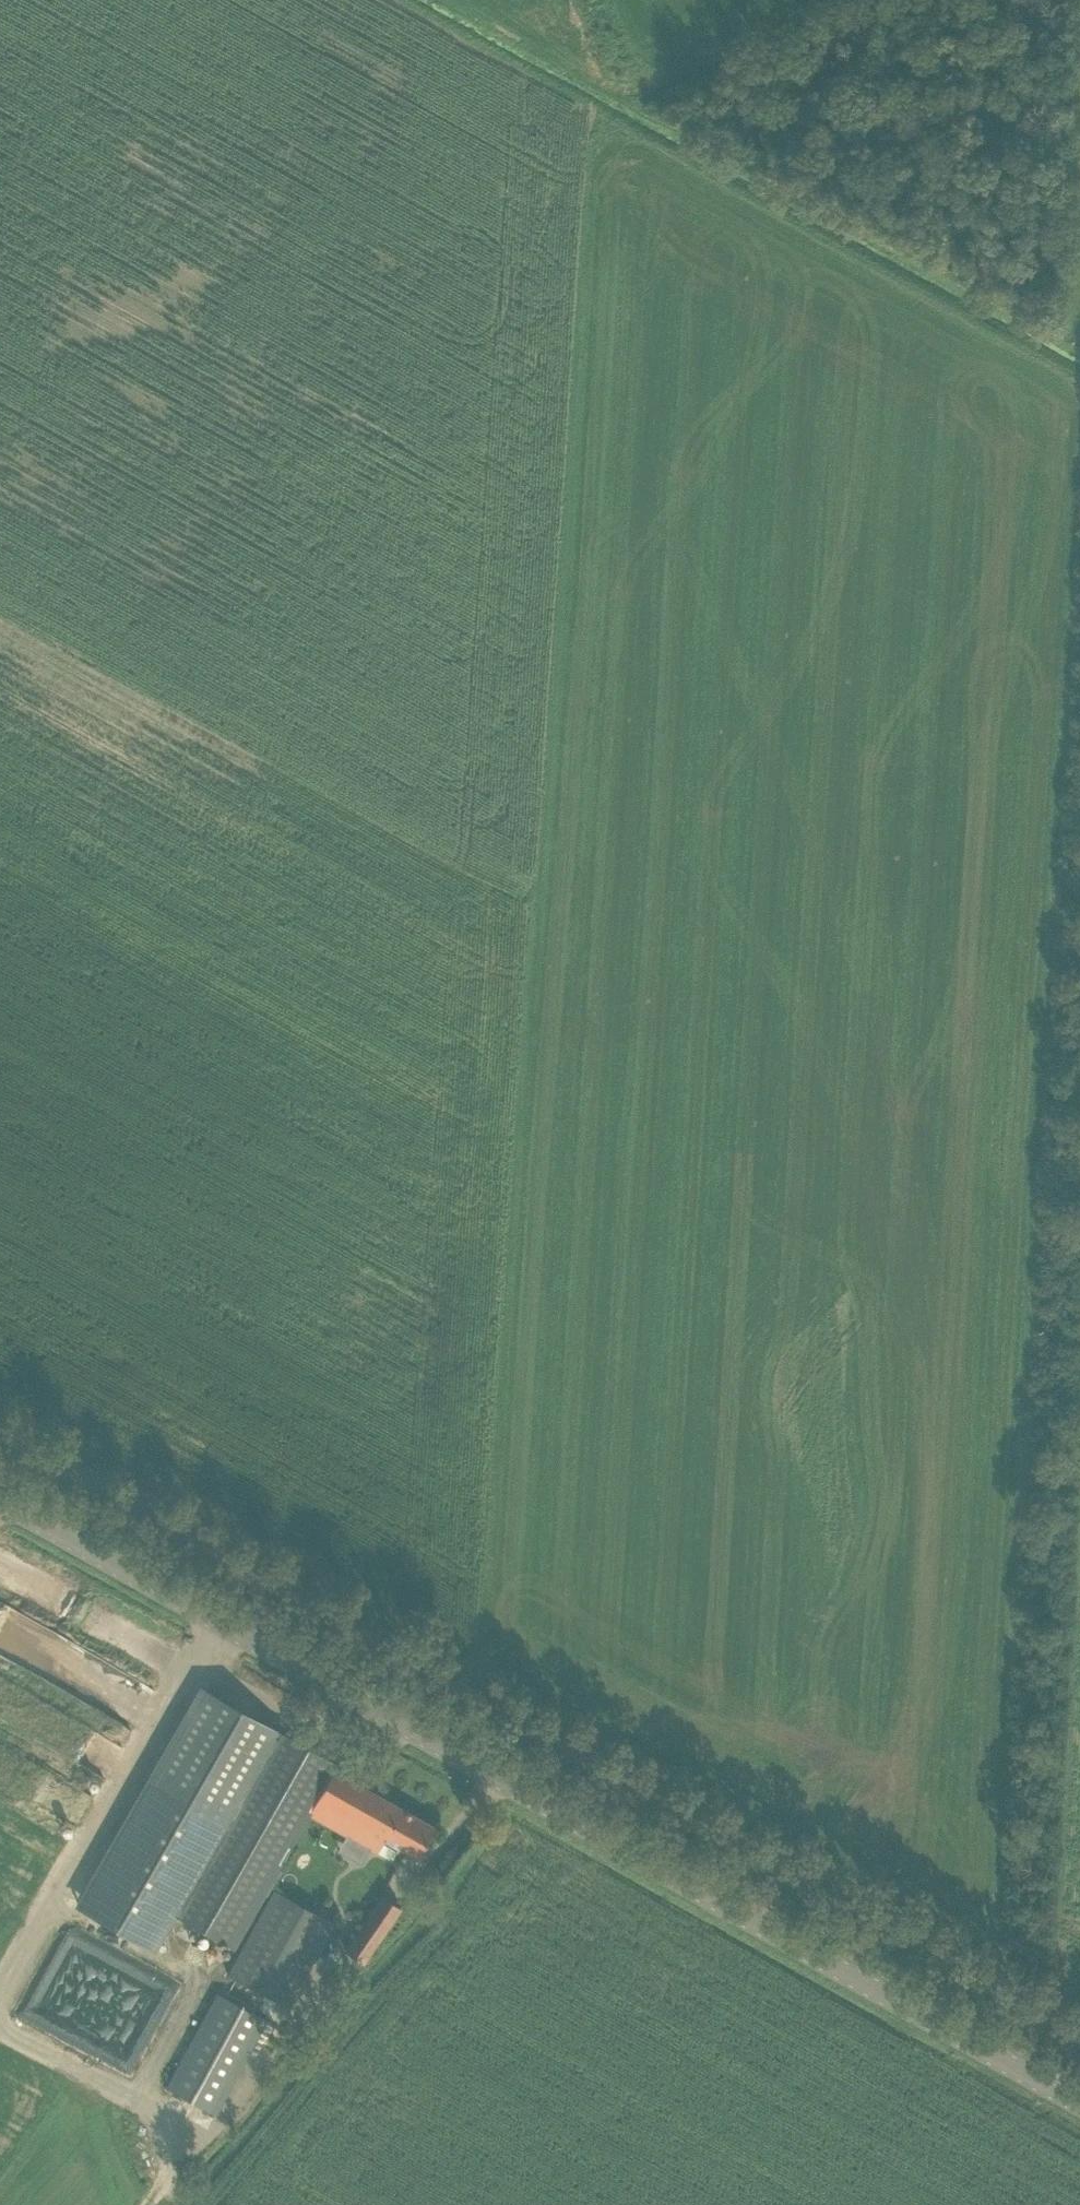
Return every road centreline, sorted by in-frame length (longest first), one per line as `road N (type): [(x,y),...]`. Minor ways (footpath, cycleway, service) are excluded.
road 1 (tertiary): [(1079,2100),(0,1498)]

